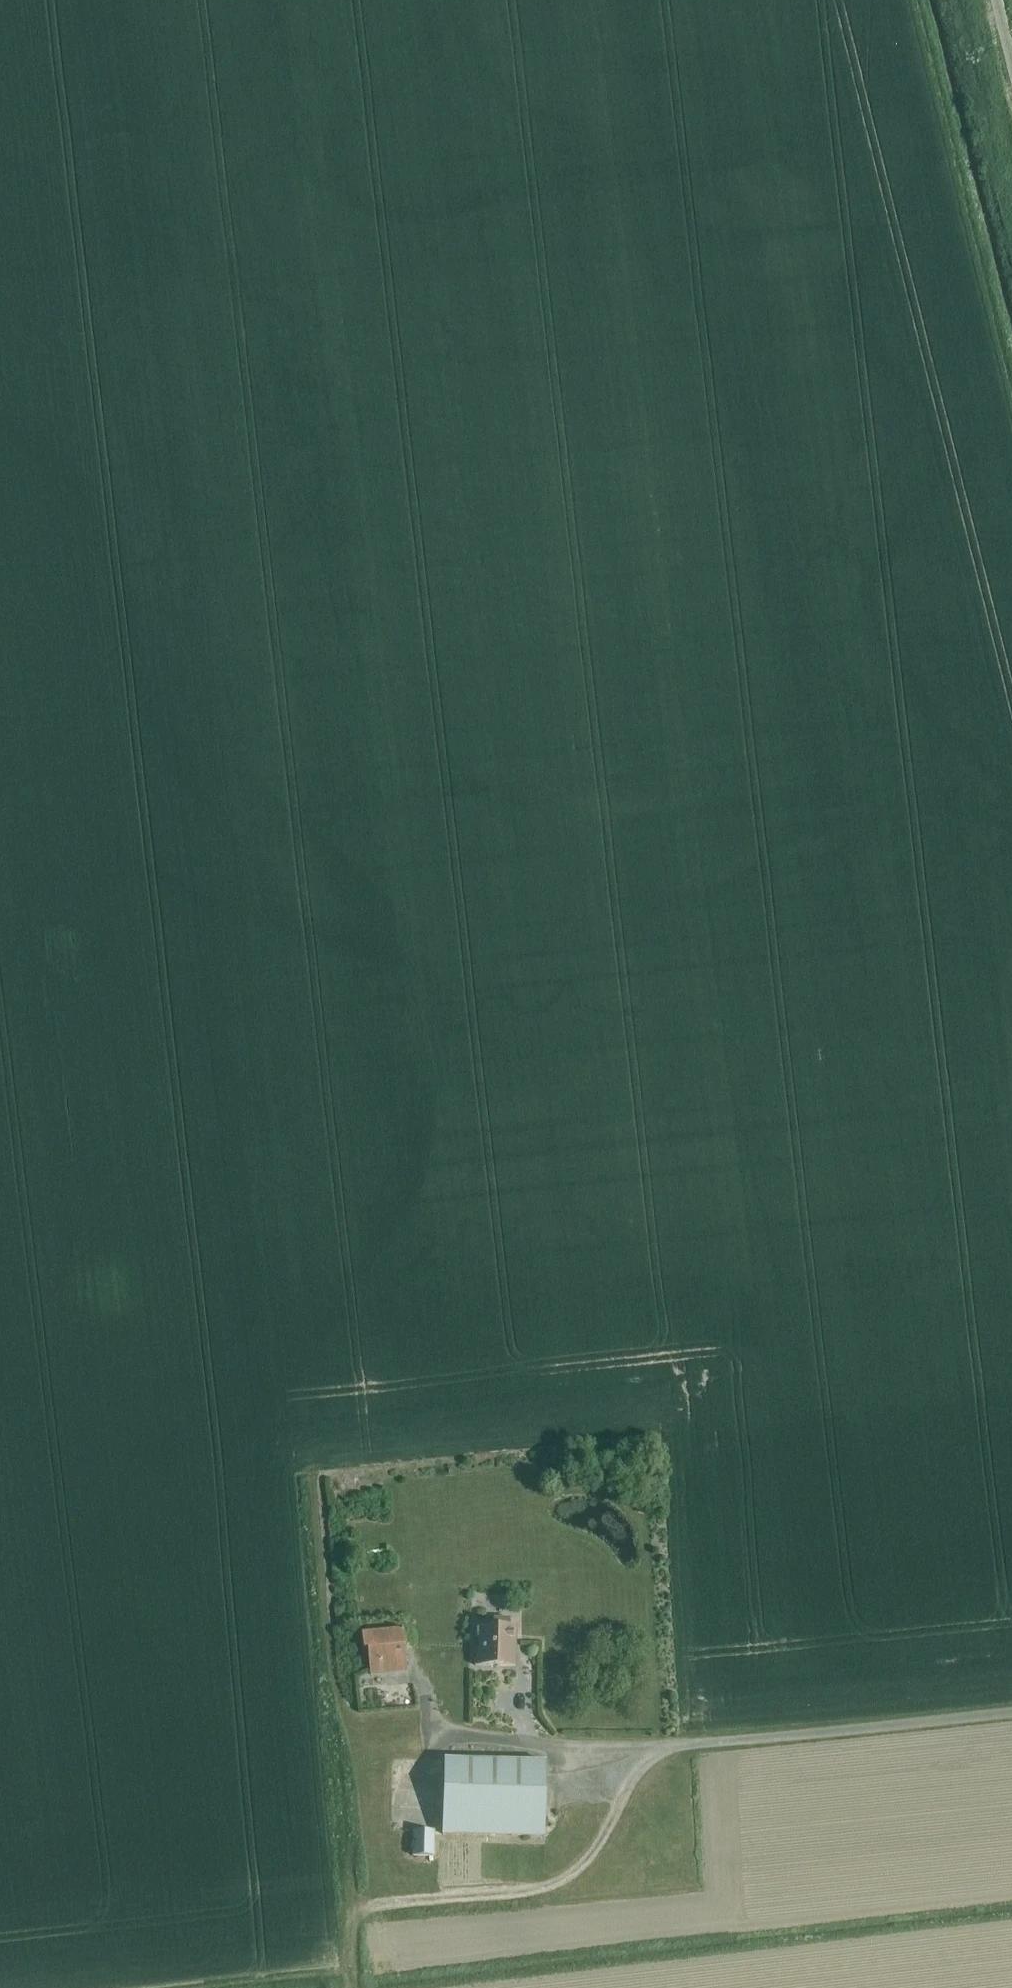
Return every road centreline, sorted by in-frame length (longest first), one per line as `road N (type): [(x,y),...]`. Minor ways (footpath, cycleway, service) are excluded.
road 1 (track): [(651,1747),(631,1771),(601,1848),(572,1877),(533,1891),(323,1908)]

